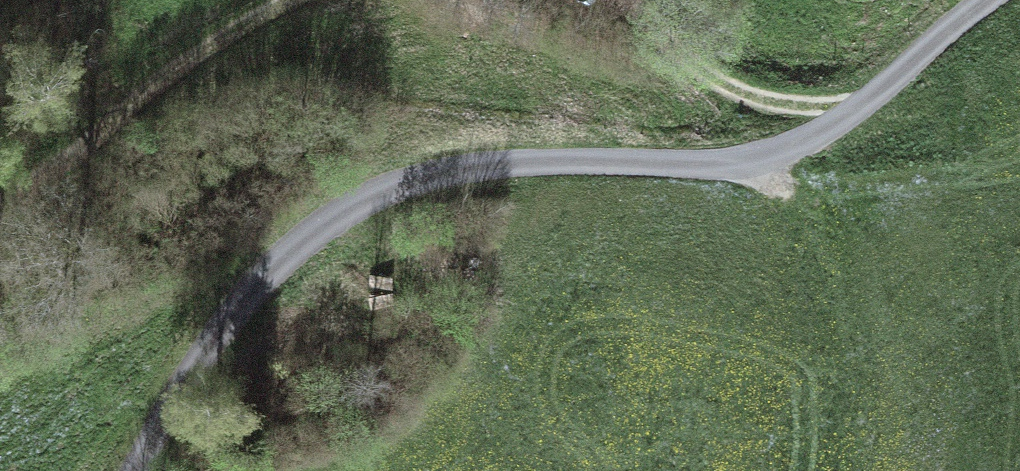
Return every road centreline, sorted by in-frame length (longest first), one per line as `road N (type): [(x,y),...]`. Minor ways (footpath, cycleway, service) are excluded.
road 1 (unclassified): [(138,470),(240,300),(343,213),(388,188),(490,168),(706,163),(786,148),(859,107),(989,0)]
road 2 (track): [(0,175),(294,0)]
road 3 (track): [(626,0),(671,50),(726,86),(789,103),(859,107)]

